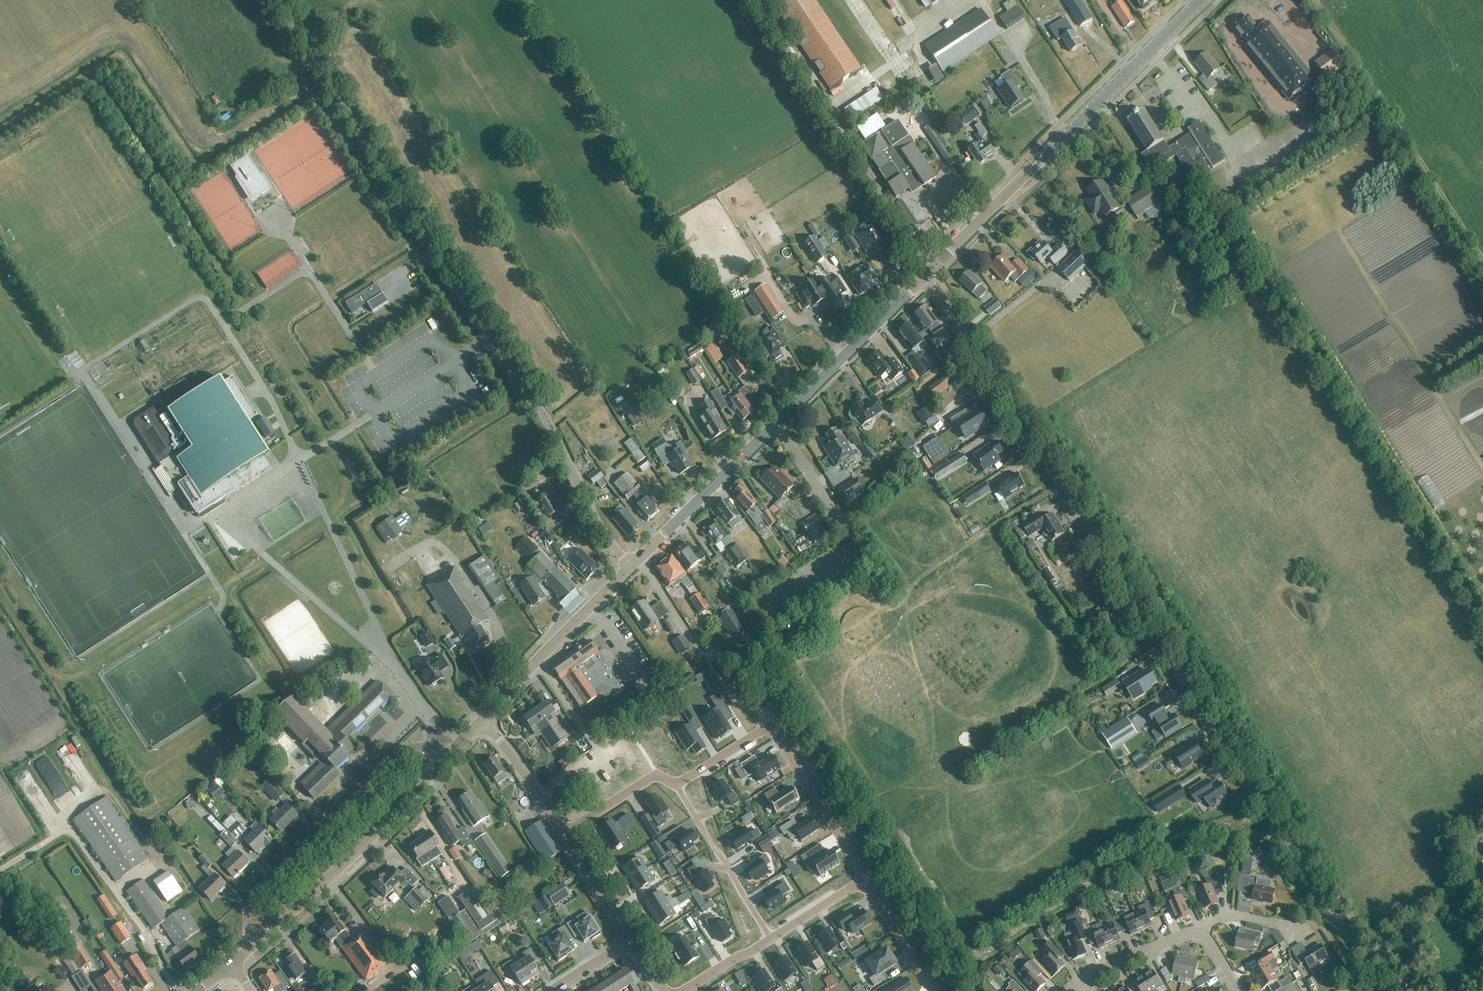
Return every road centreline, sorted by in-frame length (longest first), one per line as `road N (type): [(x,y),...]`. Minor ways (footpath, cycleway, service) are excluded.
road 1 (unclassified): [(1384,990),(922,278)]
road 2 (unclassified): [(632,566),(601,529),(531,395),(274,0)]
road 3 (primary): [(632,566),(922,278)]
road 4 (primary): [(922,278),(1202,0)]
road 5 (residential): [(454,749),(409,749),(255,899),(248,931),(256,942)]
road 6 (residential): [(676,785),(769,726),(862,881)]
road 7 (primary): [(256,942),(454,749)]
road 8 (primary): [(480,722),(632,566)]
road 9 (residential): [(563,833),(480,722)]
road 10 (residential): [(676,785),(656,775),(563,833)]
road 11 (residential): [(862,881),(933,990)]
road 12 (residential): [(1200,933),(1081,979)]
road 13 (residential): [(631,940),(563,833)]

